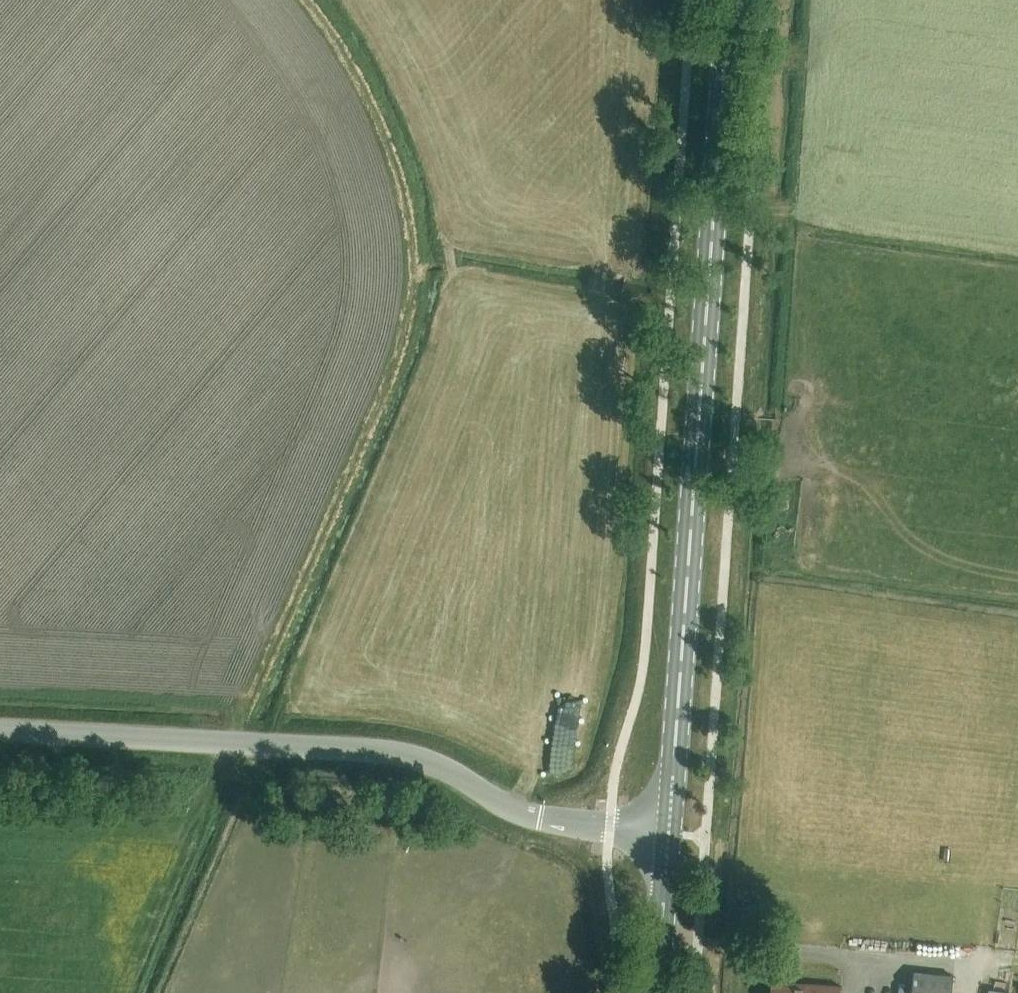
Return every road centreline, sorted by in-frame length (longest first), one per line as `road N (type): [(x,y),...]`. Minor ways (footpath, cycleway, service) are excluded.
road 1 (secondary): [(668,835),(728,0)]
road 2 (unclassified): [(668,835),(522,813),(441,767),(394,752),(0,731)]
road 3 (secondary): [(656,992),(668,835)]

